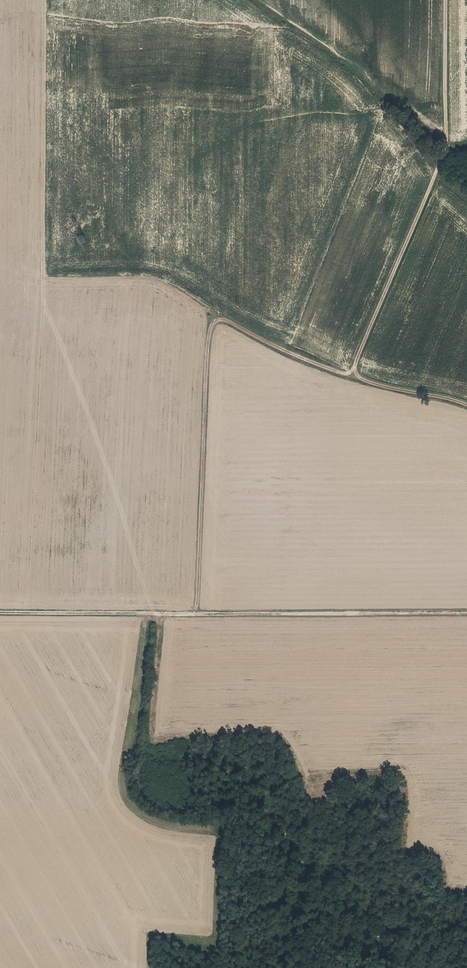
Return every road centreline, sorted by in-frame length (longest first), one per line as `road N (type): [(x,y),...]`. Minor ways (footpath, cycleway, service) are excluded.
road 1 (track): [(466,406),(353,375),(445,152),(446,0)]
road 2 (track): [(0,613),(466,614)]
road 3 (track): [(193,614),(208,338),(216,316)]
road 4 (track): [(162,614),(155,737),(261,731),(278,738)]
road 5 (track): [(353,375),(216,316)]

